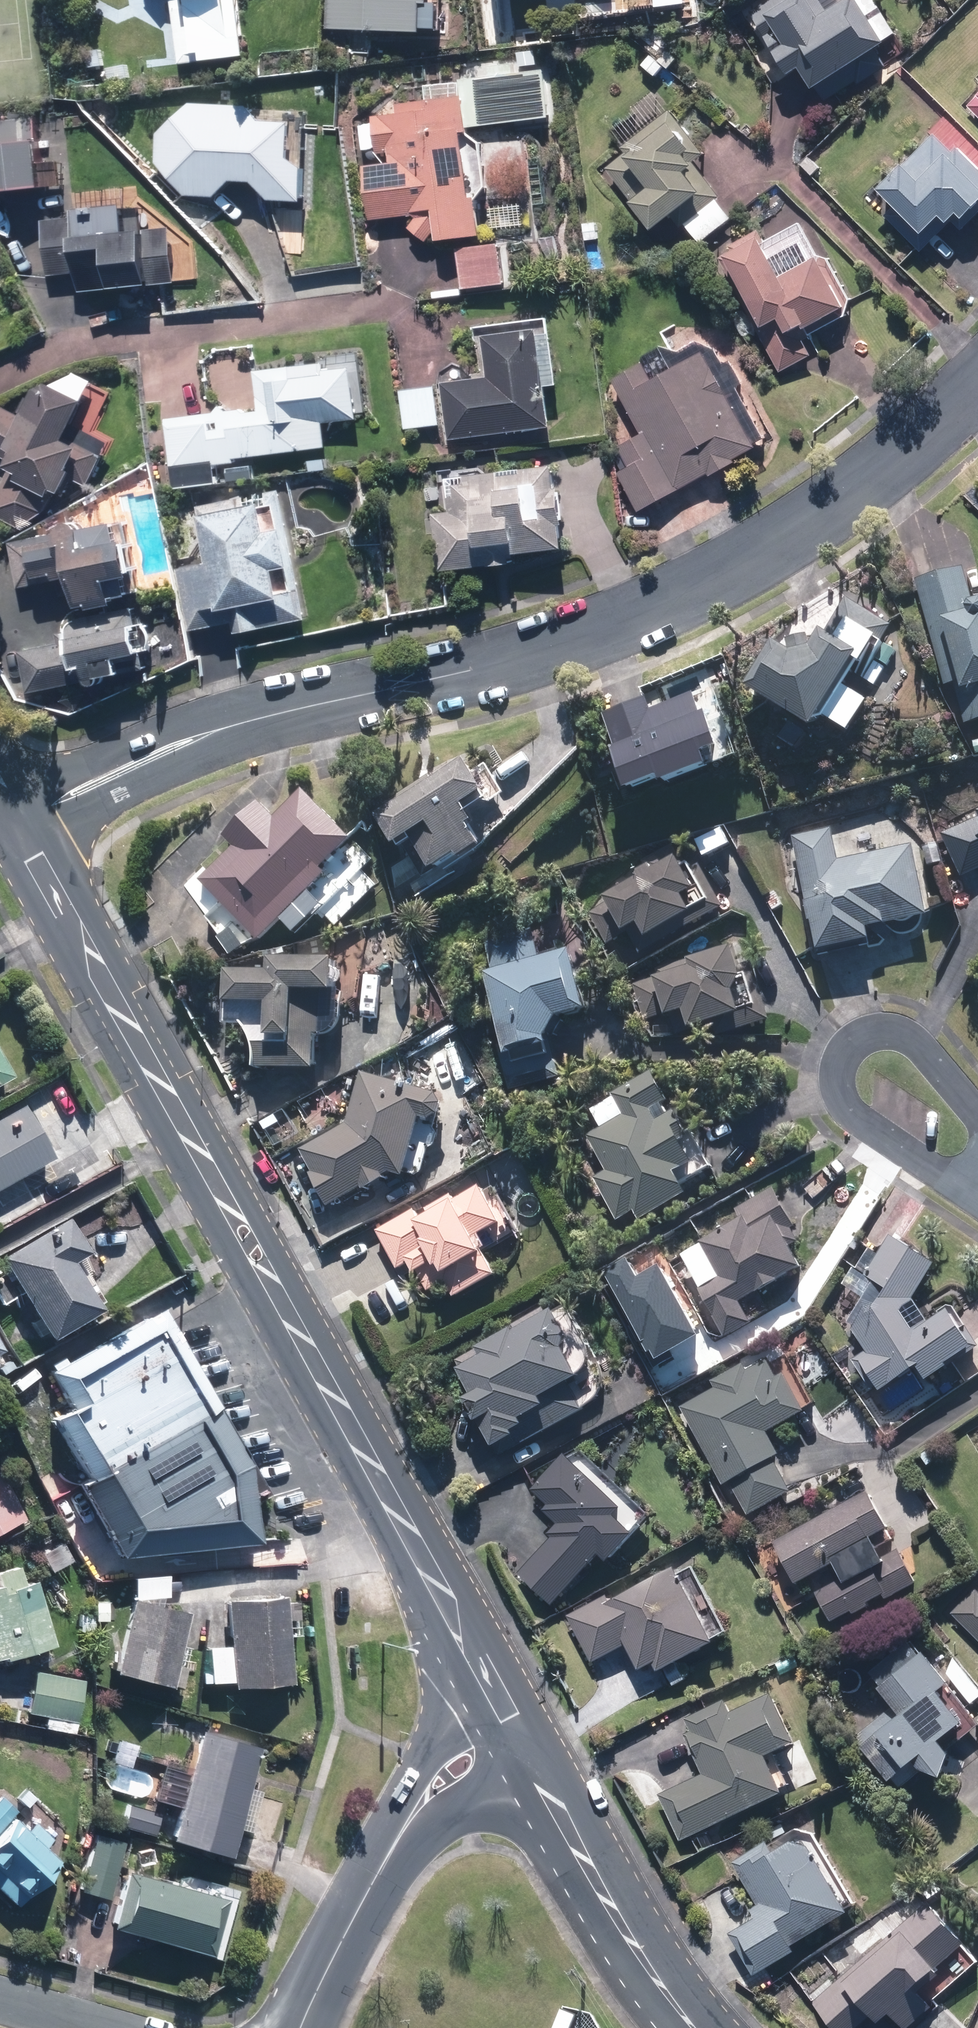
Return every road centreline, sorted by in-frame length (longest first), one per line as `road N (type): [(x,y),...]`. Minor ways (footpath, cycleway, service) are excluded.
road 1 (tertiary): [(18,825),(197,737),(503,662),(664,607),(815,525),(977,381)]
road 2 (secondary): [(18,825),(482,1667)]
road 3 (residential): [(977,1185),(852,1111),(841,1082),(847,1052),(874,1033),(908,1039),(977,1124)]
road 4 (tertiary): [(529,1758),(643,1960),(695,2027)]
road 5 (secondary): [(380,1861),(423,1760),(482,1667)]
road 6 (secondary): [(380,1861),(302,2027)]
road 7 (secondary): [(529,1758),(380,1861)]

